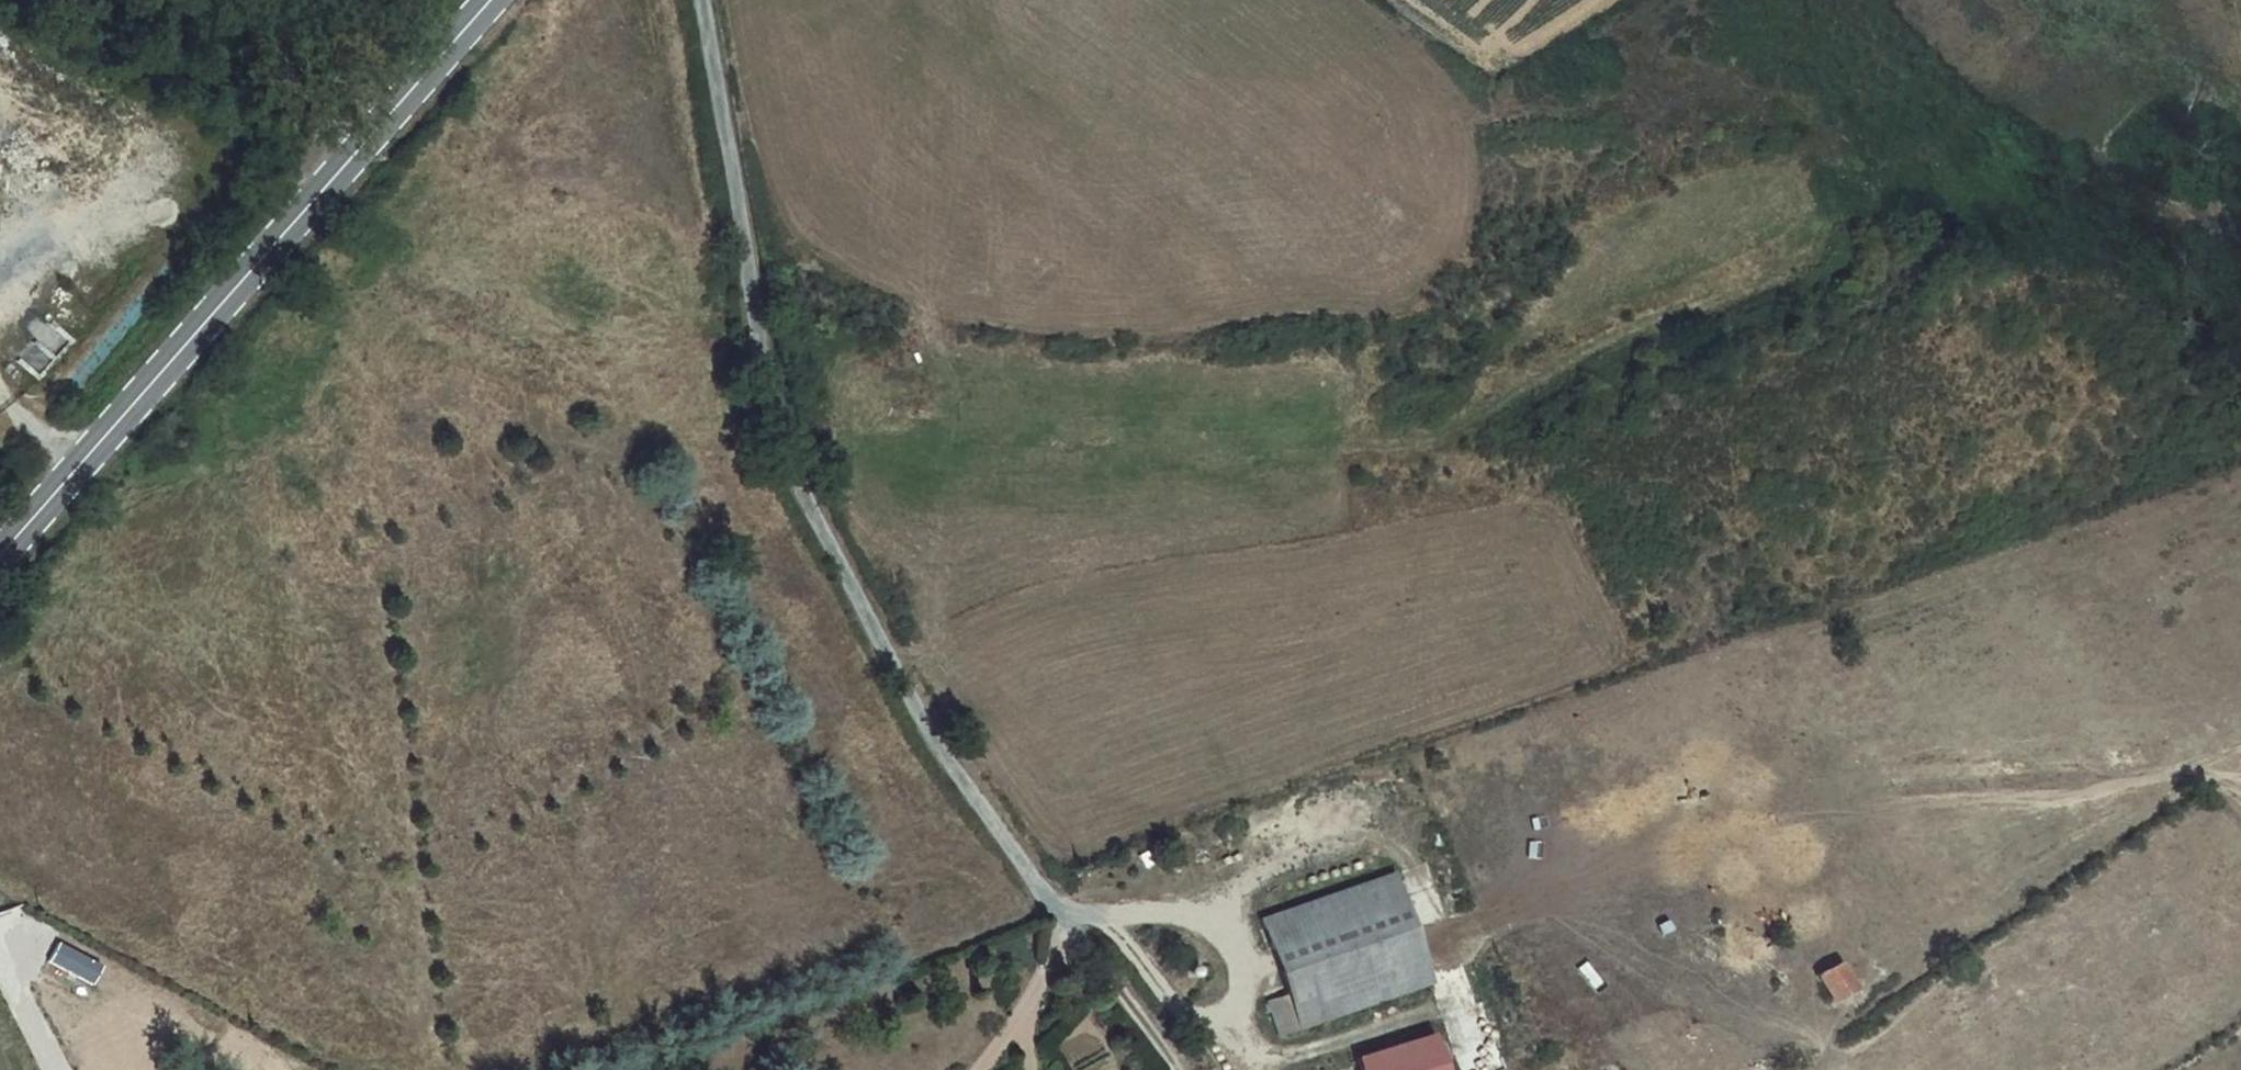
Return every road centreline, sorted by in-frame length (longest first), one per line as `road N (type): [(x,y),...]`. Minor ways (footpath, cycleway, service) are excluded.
road 1 (secondary): [(490,0),(0,556)]
road 2 (track): [(1177,1069),(1073,931)]

